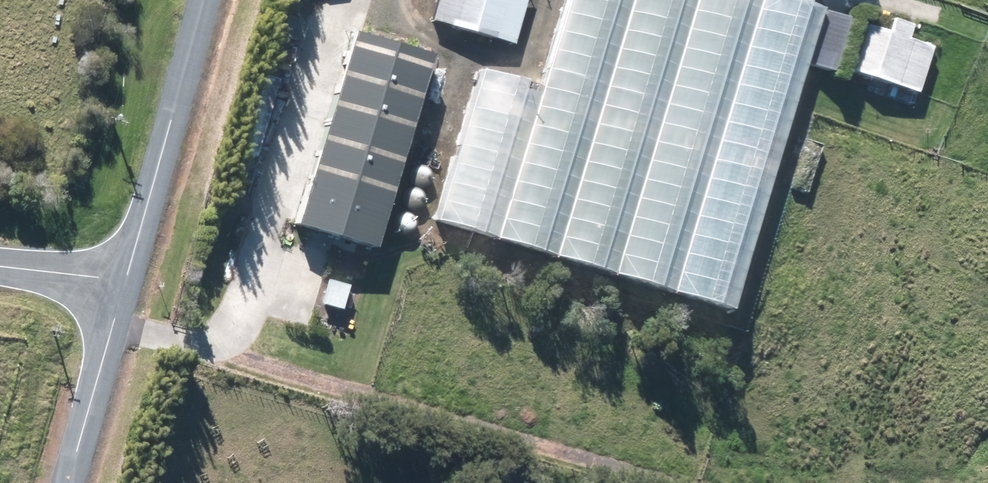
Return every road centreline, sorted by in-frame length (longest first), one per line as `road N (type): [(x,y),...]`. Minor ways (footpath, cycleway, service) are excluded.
road 1 (track): [(118,325),(704,482)]
road 2 (track): [(224,354),(337,0)]
road 3 (residential): [(124,305),(205,0)]
road 4 (residential): [(74,482),(124,305)]
road 5 (unclassified): [(124,305),(0,290)]

